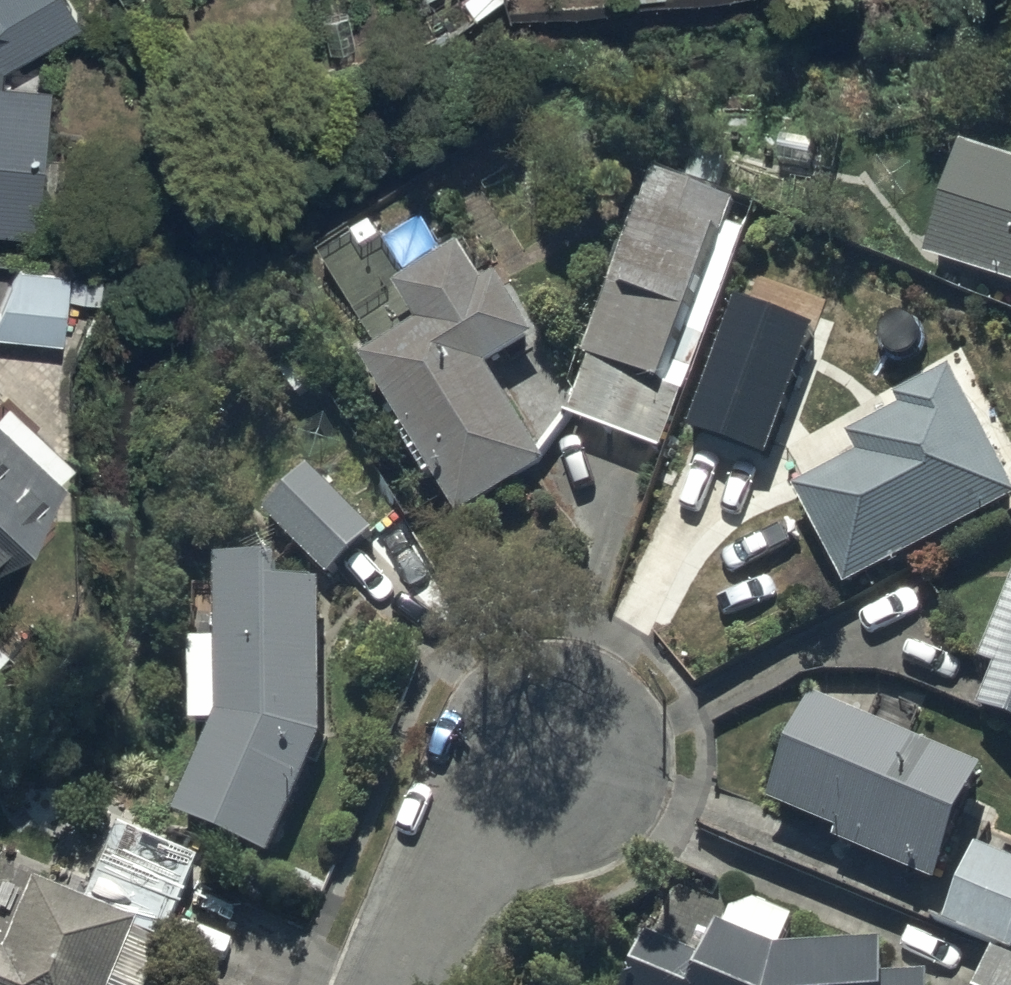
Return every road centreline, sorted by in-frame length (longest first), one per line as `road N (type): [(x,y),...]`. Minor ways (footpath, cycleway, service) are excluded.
road 1 (residential): [(403,984),(476,840),(538,778)]

